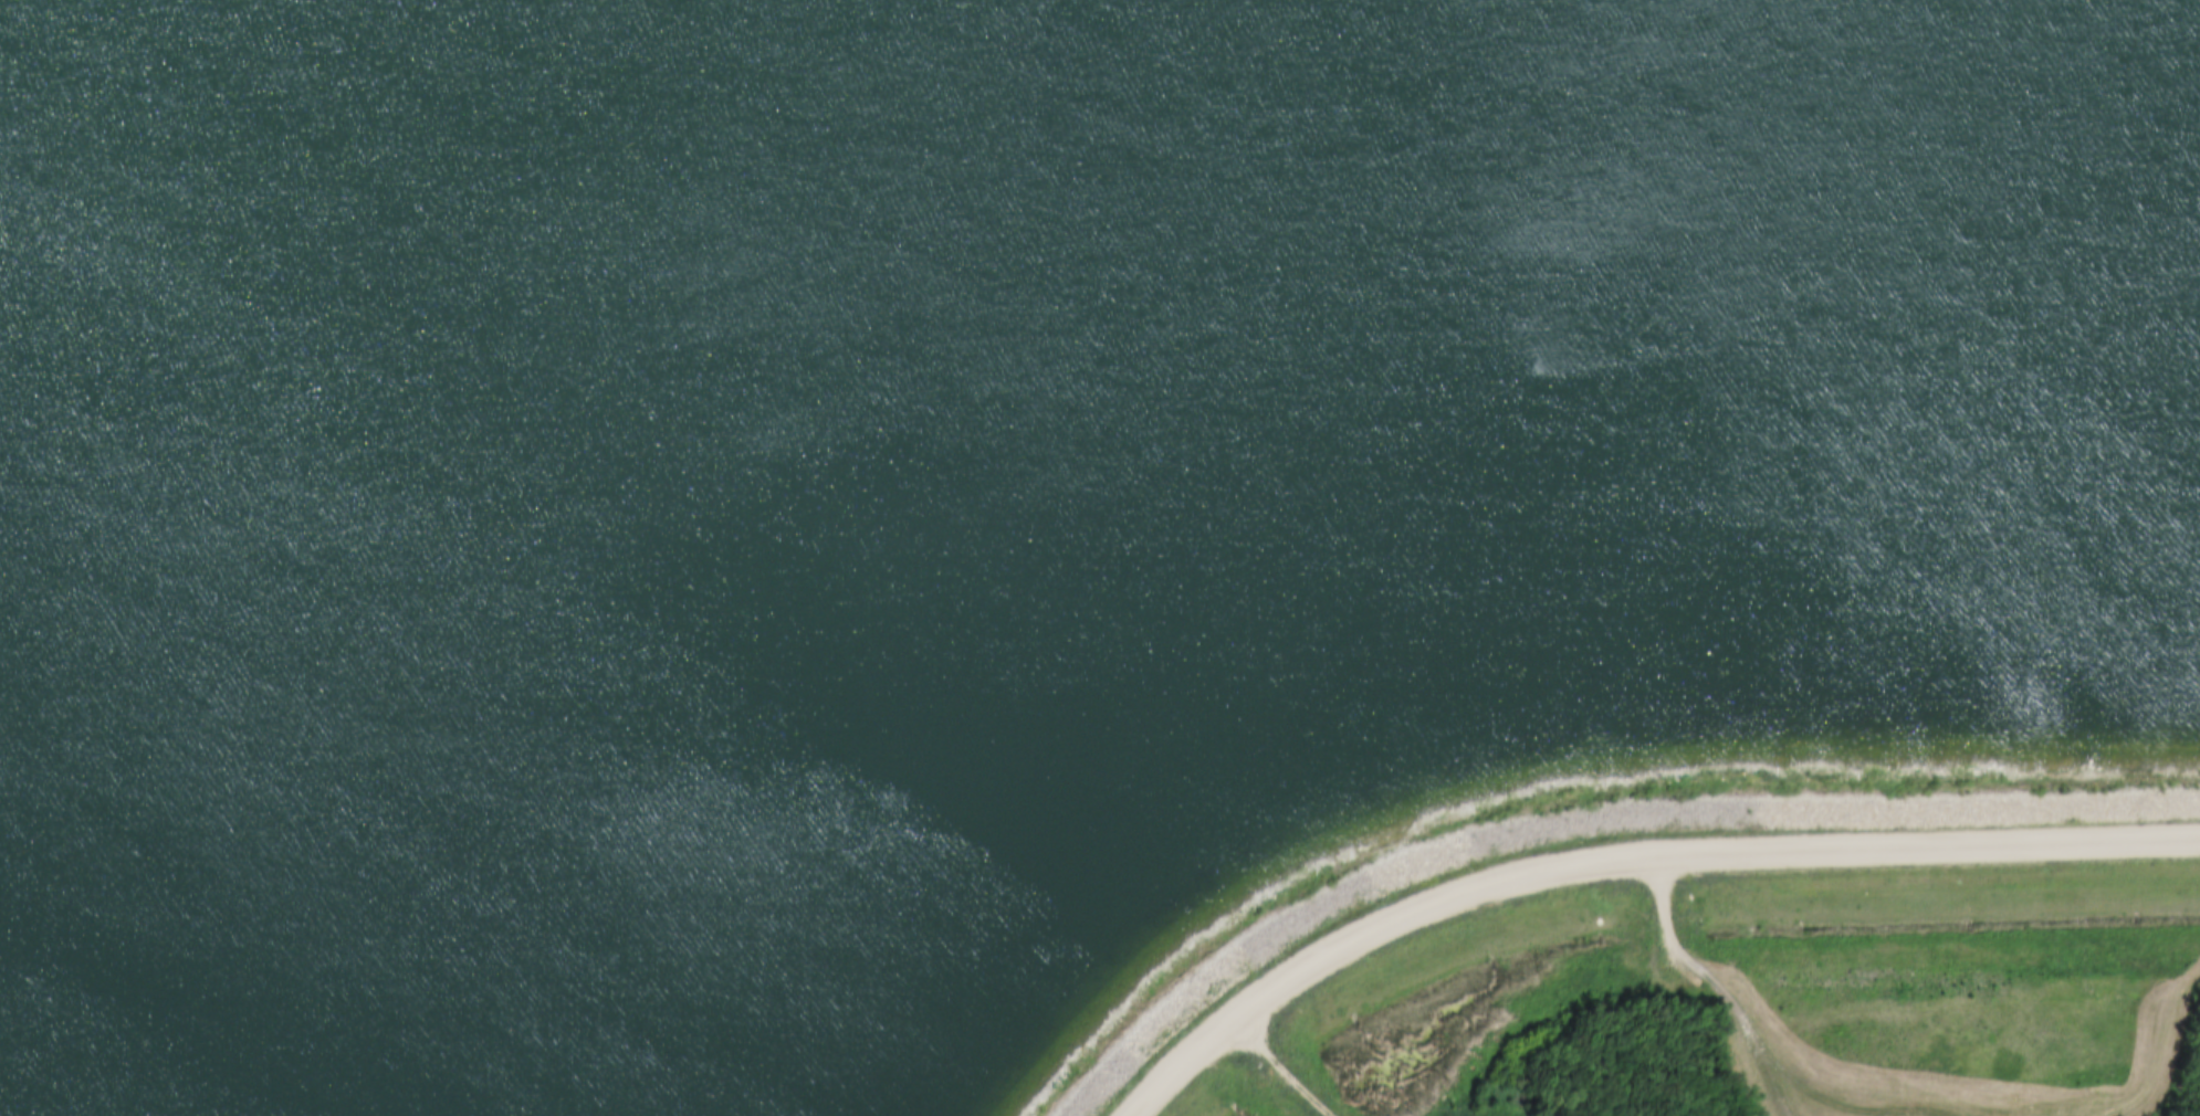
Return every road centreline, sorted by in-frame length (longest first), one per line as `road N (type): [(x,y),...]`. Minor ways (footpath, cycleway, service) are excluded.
road 1 (tertiary): [(2199,813),(1691,824),(1531,845),(1343,915),(1230,988),(1103,1115)]
road 2 (track): [(1203,1014),(1337,1115)]

